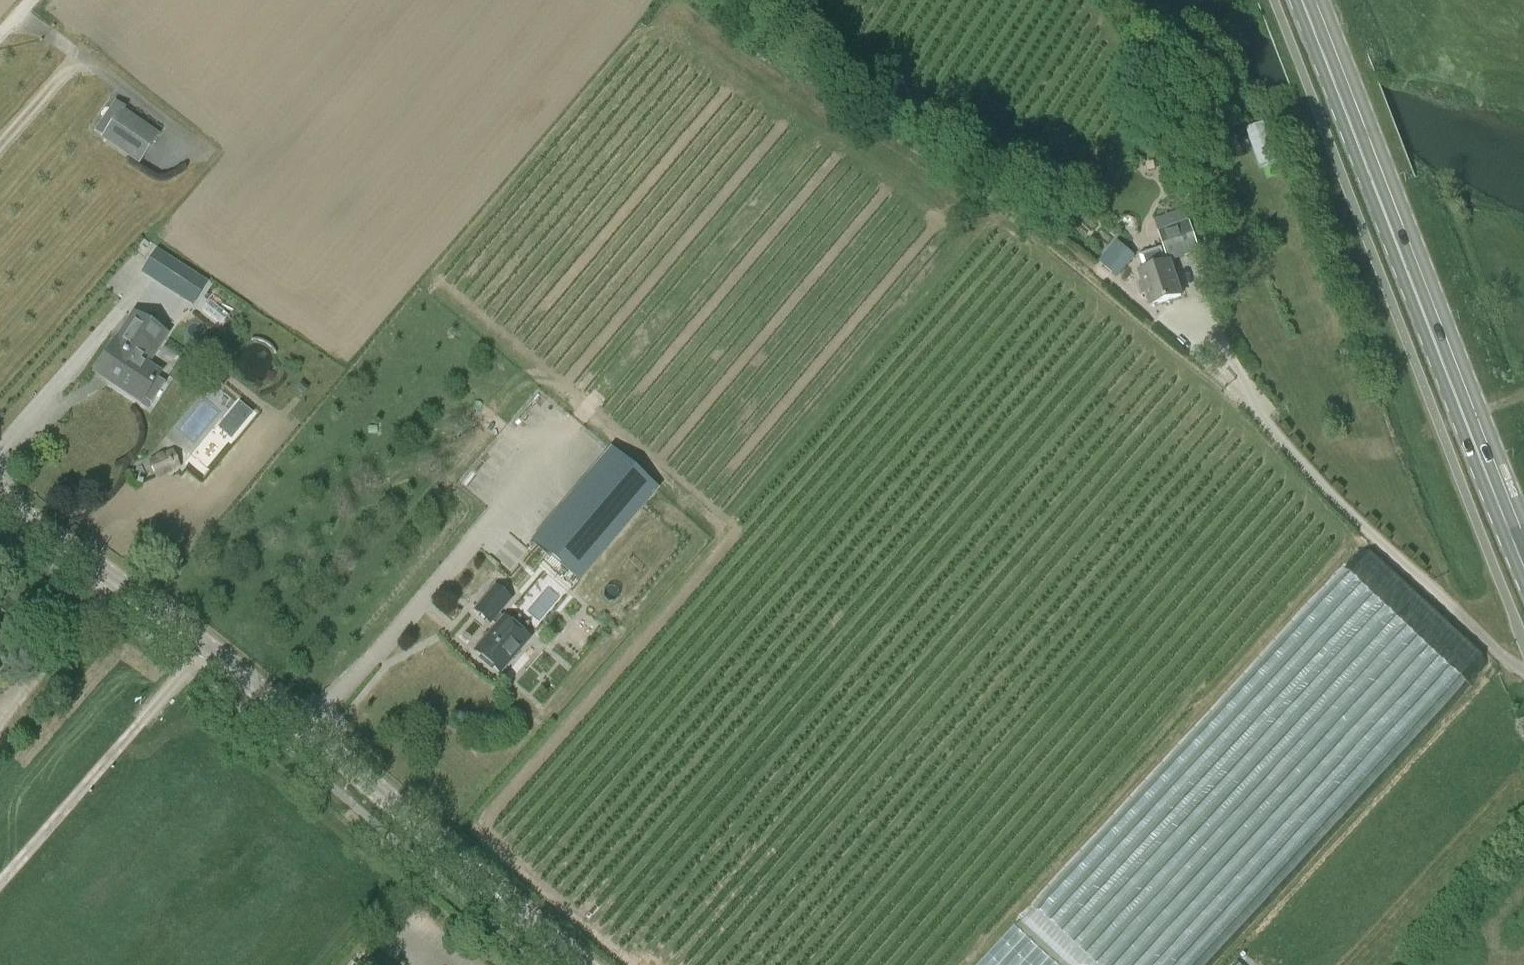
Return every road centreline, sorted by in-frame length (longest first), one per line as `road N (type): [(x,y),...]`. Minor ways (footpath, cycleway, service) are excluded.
road 1 (tertiary): [(584,964),(167,618),(0,499)]
road 2 (primary): [(1523,555),(1302,0)]

